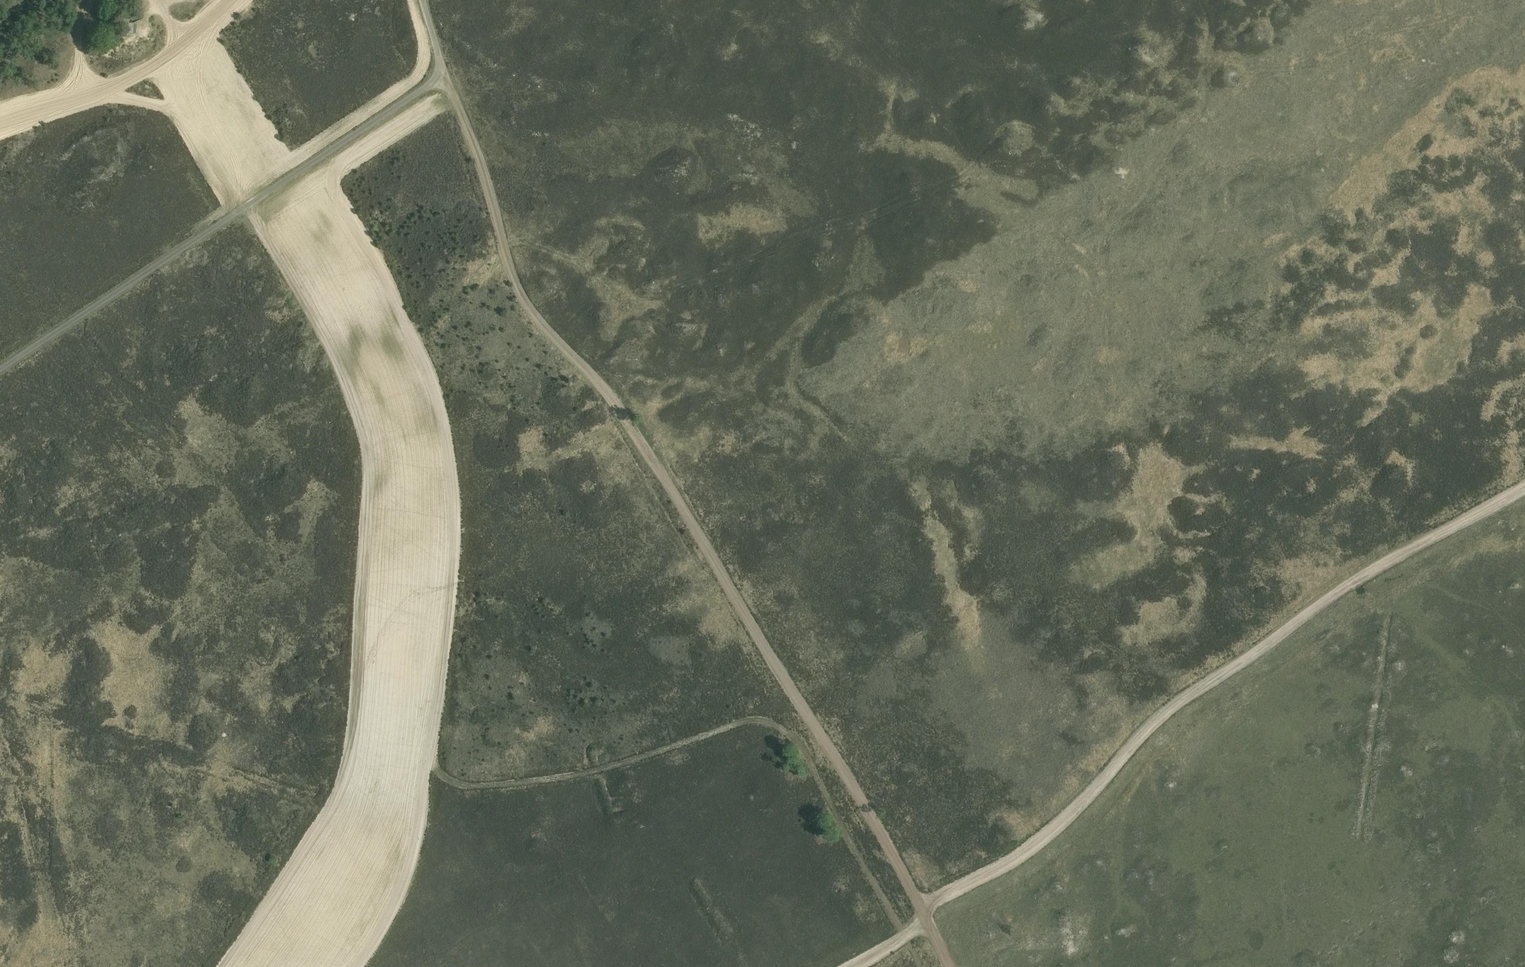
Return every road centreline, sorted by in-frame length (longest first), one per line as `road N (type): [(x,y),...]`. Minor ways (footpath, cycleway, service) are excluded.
road 1 (unclassified): [(0,363),(443,77),(426,0)]

